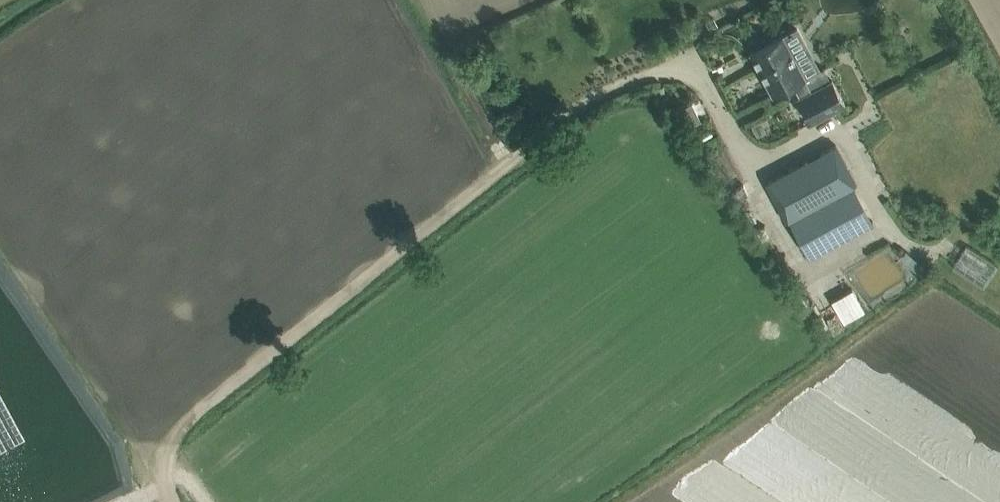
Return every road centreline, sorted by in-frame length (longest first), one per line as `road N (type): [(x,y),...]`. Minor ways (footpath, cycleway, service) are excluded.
road 1 (unclassified): [(182,501),(177,460),(208,402),(610,99)]

